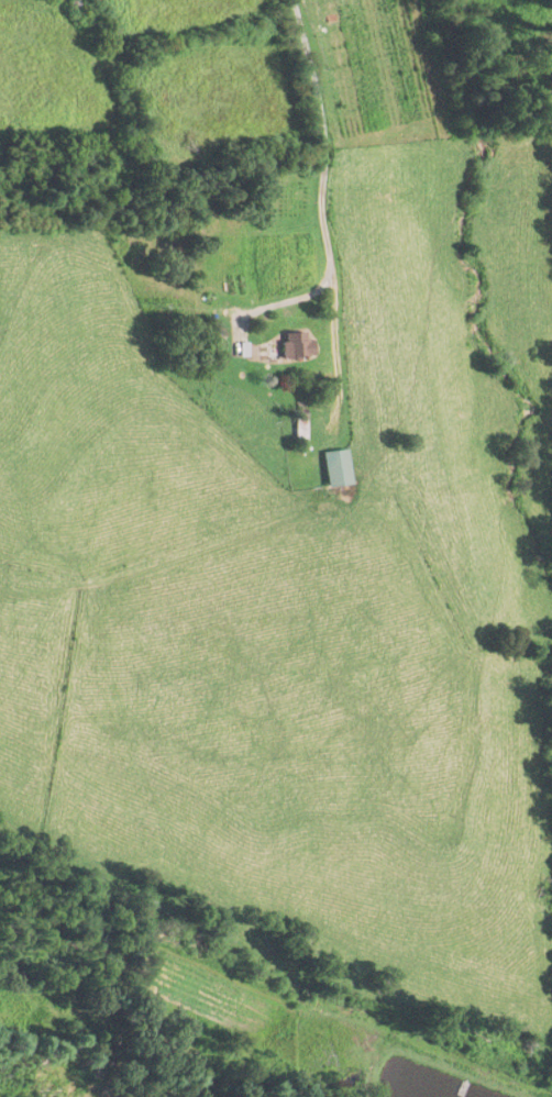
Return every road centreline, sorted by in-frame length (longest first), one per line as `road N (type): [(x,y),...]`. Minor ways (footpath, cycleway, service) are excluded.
road 1 (residential): [(292,0),(322,131),(317,207),(329,278),(332,424)]

